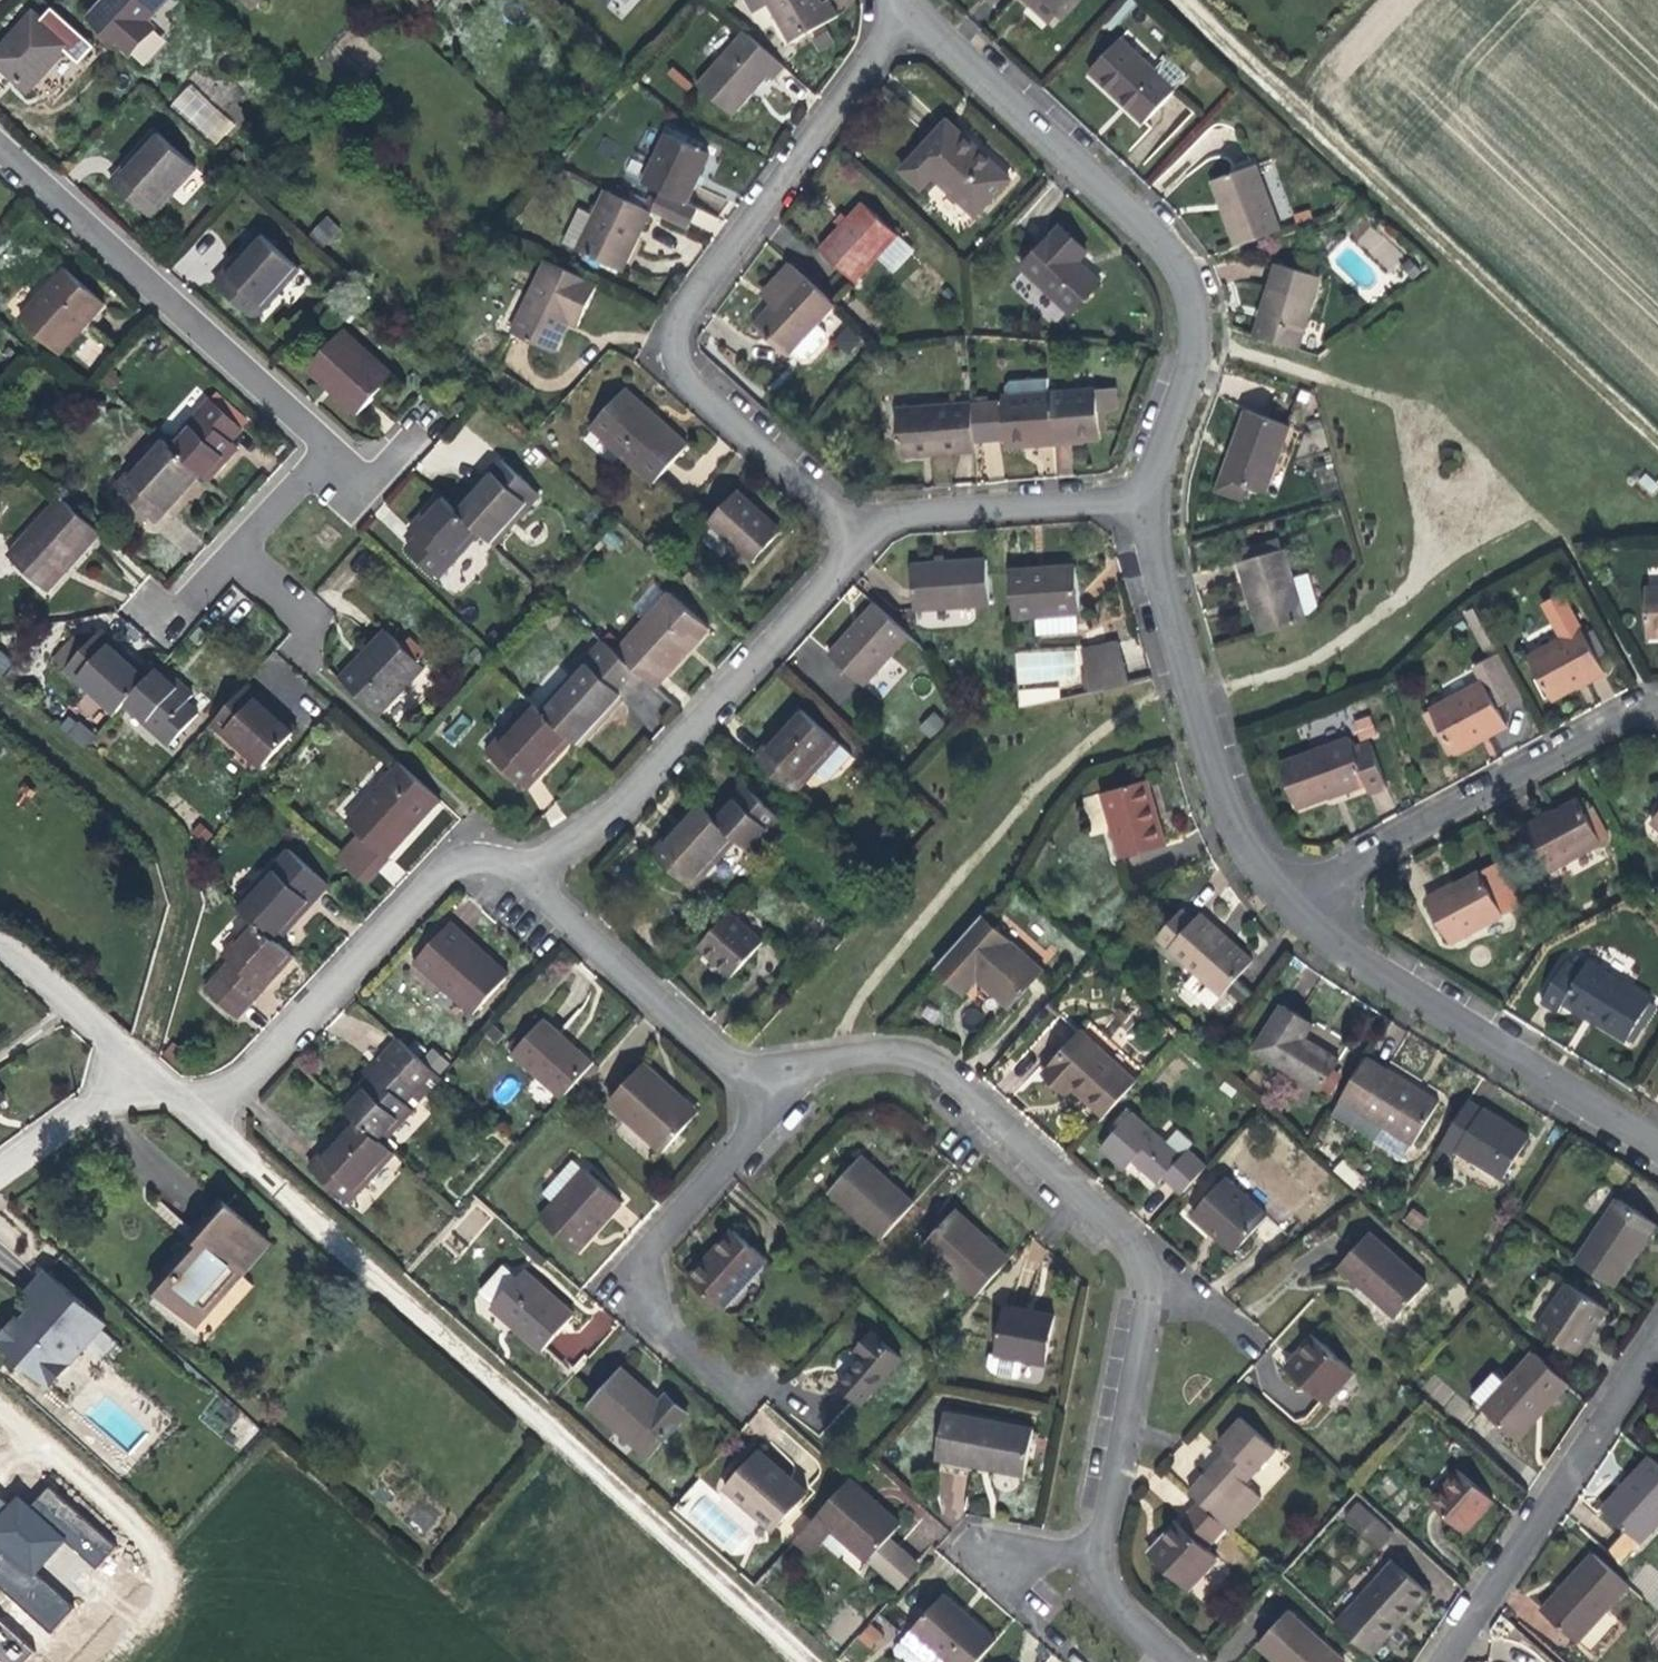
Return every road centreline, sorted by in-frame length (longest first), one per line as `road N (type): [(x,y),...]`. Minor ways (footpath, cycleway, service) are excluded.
road 1 (residential): [(1179,1661),(1129,1621),(1095,1544),(1155,1269),(1100,1202),(939,1059),(855,1057),(756,1071)]
road 2 (track): [(809,1661),(245,1155)]
road 3 (residential): [(902,0),(885,43),(676,322),(678,357),(728,421),(879,525)]
road 4 (track): [(1657,441),(1181,0)]
road 5 (residential): [(1147,495),(1200,330),(1177,246),(923,24),(914,0)]
road 6 (residential): [(0,146),(343,457),(252,568)]
road 7 (residential): [(526,866),(564,853),(700,724),(879,525)]
road 8 (residential): [(1147,495),(1195,719),(1262,866),(1296,898)]
road 9 (residential): [(1296,898),(1372,969),(1657,1135)]
road 10 (residential): [(201,1115),(444,871),(476,857),(526,866)]
road 11 (residential): [(1296,898),(1657,703)]
road 12 (residential): [(741,1386),(635,1272),(747,1139),(756,1071)]
road 13 (residential): [(1657,1339),(1439,1661)]
road 14 (residential): [(756,1071),(594,944),(526,866)]
road 15 (residential): [(879,525),(1147,495)]
road 16 (residential): [(0,949),(66,993),(140,1060)]
road 17 (residential): [(0,1165),(140,1060)]
road 18 (residential): [(252,568),(316,633),(296,656)]

